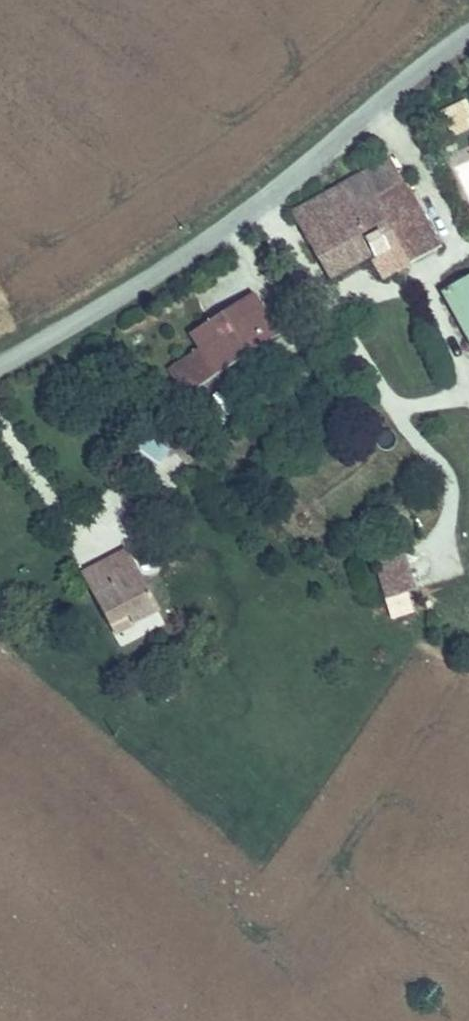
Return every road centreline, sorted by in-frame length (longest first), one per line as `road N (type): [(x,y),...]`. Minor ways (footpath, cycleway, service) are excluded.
road 1 (tertiary): [(0,364),(243,213),(468,34)]

